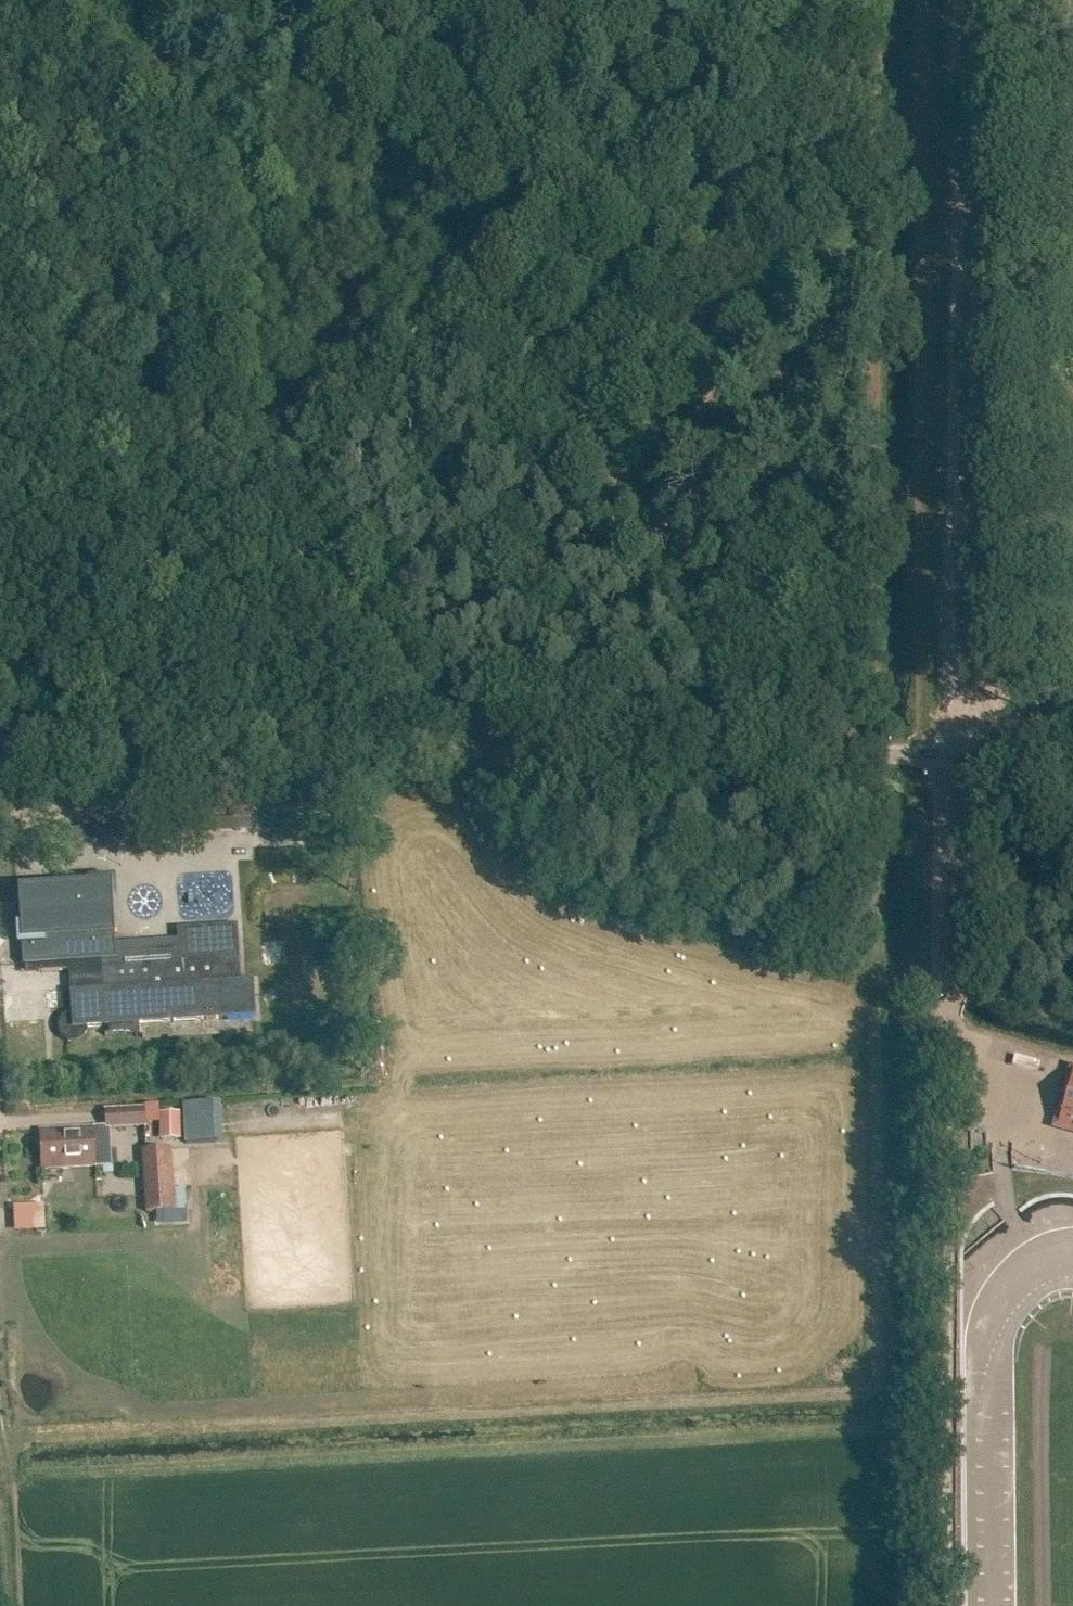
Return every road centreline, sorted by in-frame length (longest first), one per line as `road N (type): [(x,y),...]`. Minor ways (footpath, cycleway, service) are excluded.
road 1 (unclassified): [(1072,750),(0,758)]
road 2 (track): [(475,0),(854,580),(867,620),(868,754)]

